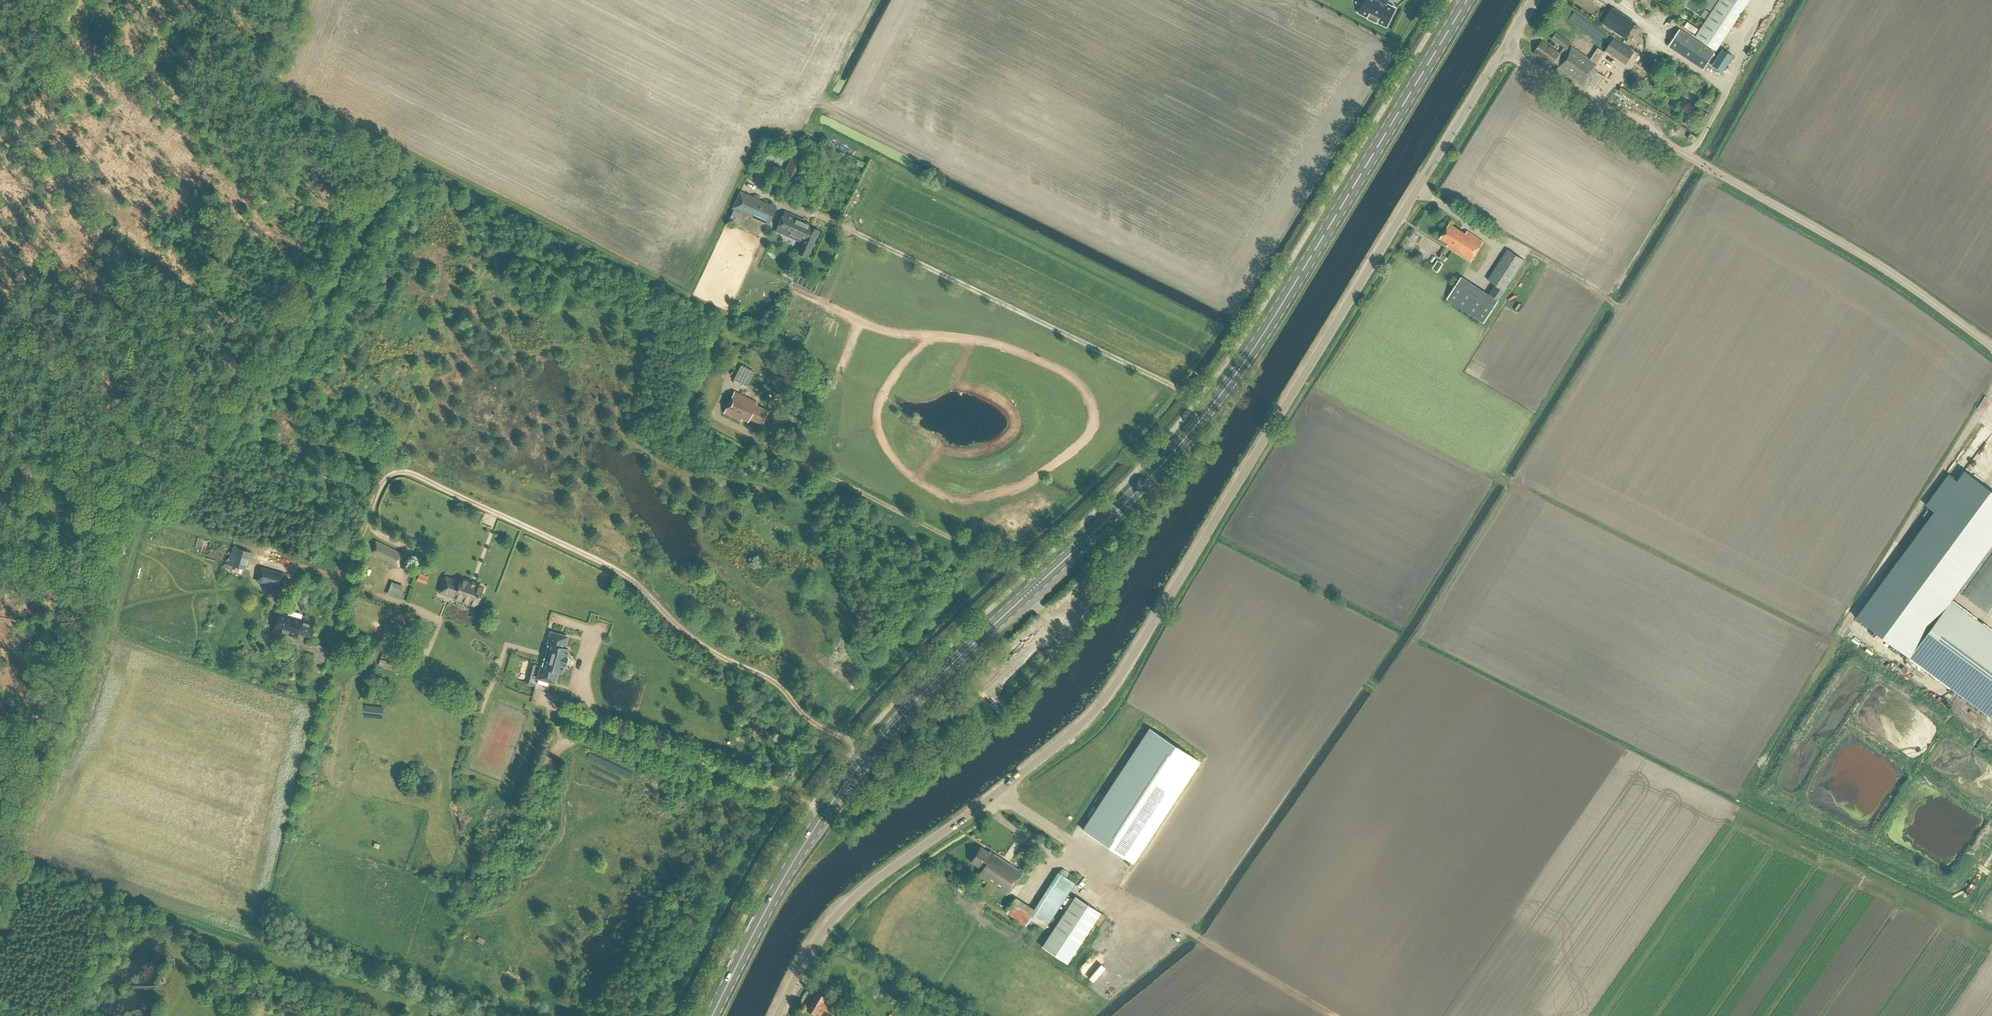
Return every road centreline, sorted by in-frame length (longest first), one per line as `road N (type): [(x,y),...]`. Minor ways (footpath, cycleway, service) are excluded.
road 1 (primary): [(713,1015),(785,874),(866,757),(920,693),(1167,459),(1240,369),(1467,0)]
road 2 (unclassified): [(777,1015),(837,911),(1099,707),(1502,50)]
road 3 (track): [(563,345),(440,377),(420,398),(393,458),(396,473),(301,440),(288,418),(291,378),(344,262),(380,204),(411,176),(444,186),(450,210),(472,233),(530,254),(599,311),(647,325)]
road 4 (track): [(866,757),(807,719),(774,681),(704,647),(609,565),(399,472),(381,483),(369,519),(408,553),(402,581)]
road 5 (track): [(289,0),(269,80),(273,99),(384,160),(173,518)]
road 6 (track): [(816,662),(855,695),(868,682),(799,504),(759,484),(654,458),(620,432),(613,370),(599,356),(563,345),(574,363)]
road 7 (unclassified): [(1991,346),(1891,271),(1502,50)]
road 8 (track): [(29,465),(134,206),(84,178),(163,0)]
road 9 (track): [(1184,390),(839,225)]
road 10 (track): [(4,848),(63,729),(127,502)]
road 11 (track): [(345,569),(332,574),(127,502)]
road 12 (track): [(369,519),(345,569),(328,642)]

